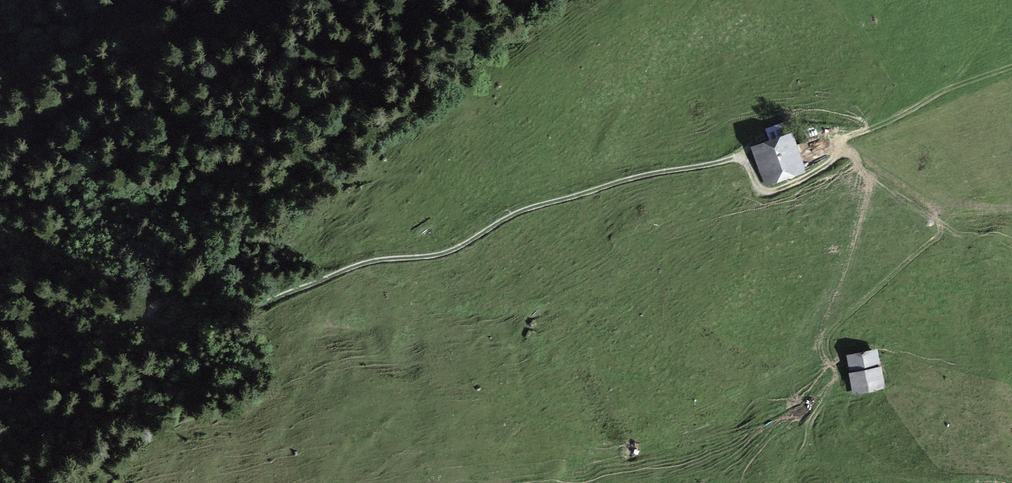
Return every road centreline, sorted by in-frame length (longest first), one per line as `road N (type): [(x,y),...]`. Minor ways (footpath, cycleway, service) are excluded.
road 1 (track): [(735,158),(530,209),(455,250),(360,265),(239,314),(162,325),(149,314)]
road 2 (track): [(428,0),(331,140),(254,219),(225,270),(149,314)]
road 3 (track): [(735,158),(771,193),(813,174),(838,149),(855,154),(938,217),(939,235)]
road 4 (track): [(838,149),(842,138),(947,87),(1006,0)]
road 5 (track): [(832,363),(829,333),(939,235)]
road 6 (track): [(149,314),(0,399)]

